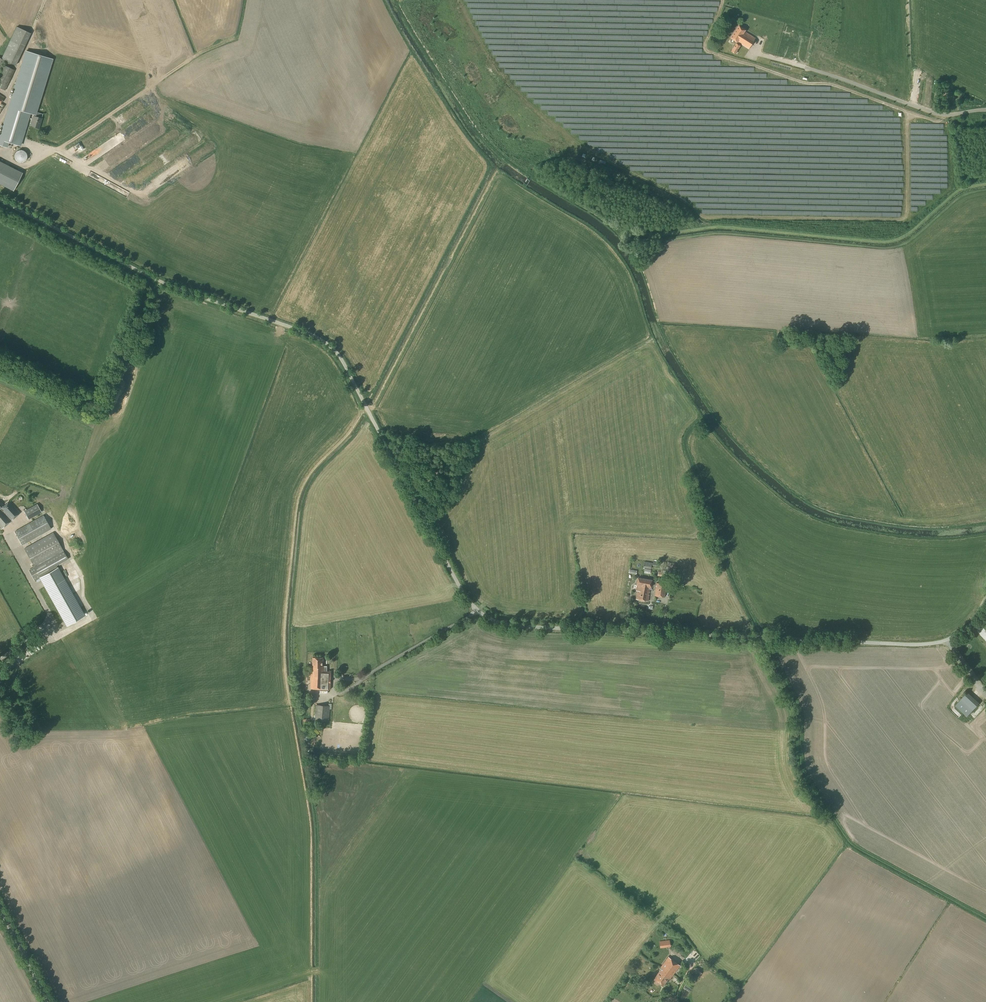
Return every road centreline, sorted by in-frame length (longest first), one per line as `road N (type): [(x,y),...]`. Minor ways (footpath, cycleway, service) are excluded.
road 1 (unclassified): [(948,640),(909,645),(490,619),(464,595),(329,346),(151,277),(0,200)]
road 2 (track): [(312,1001),(312,833),(285,668),(298,504),(307,480),(348,435),(379,381),(492,164),(385,0)]

